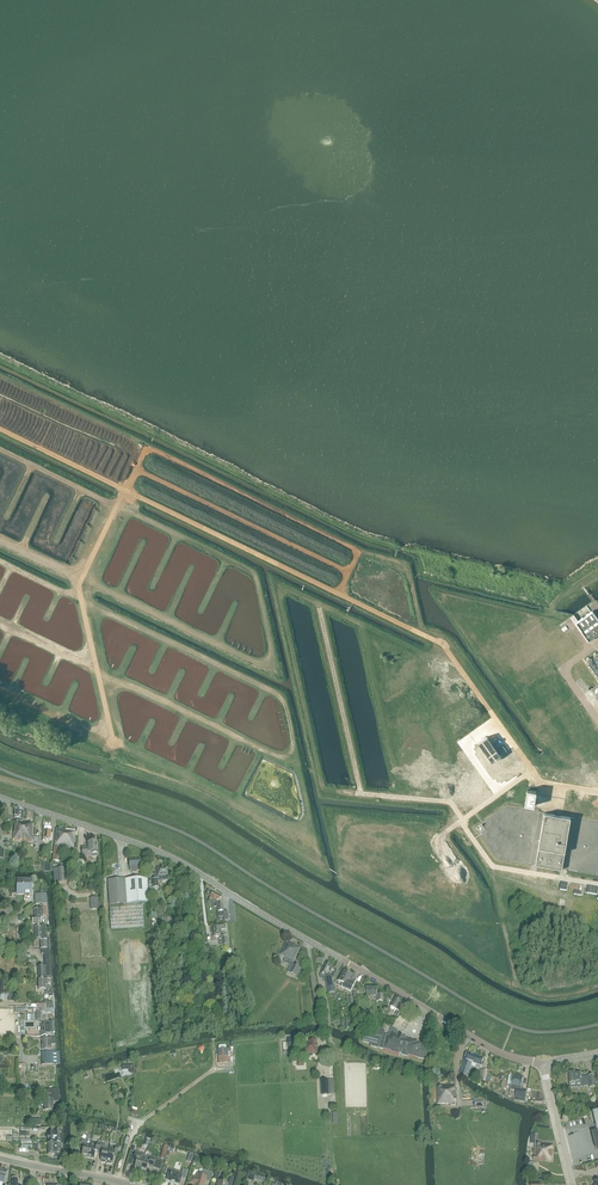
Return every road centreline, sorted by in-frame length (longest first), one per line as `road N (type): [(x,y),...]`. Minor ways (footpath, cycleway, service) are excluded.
road 1 (tertiary): [(547,1067),(486,1045),(176,859),(0,797)]
road 2 (unclassified): [(128,1184),(0,1158)]
road 3 (tertiary): [(572,1184),(547,1067)]

